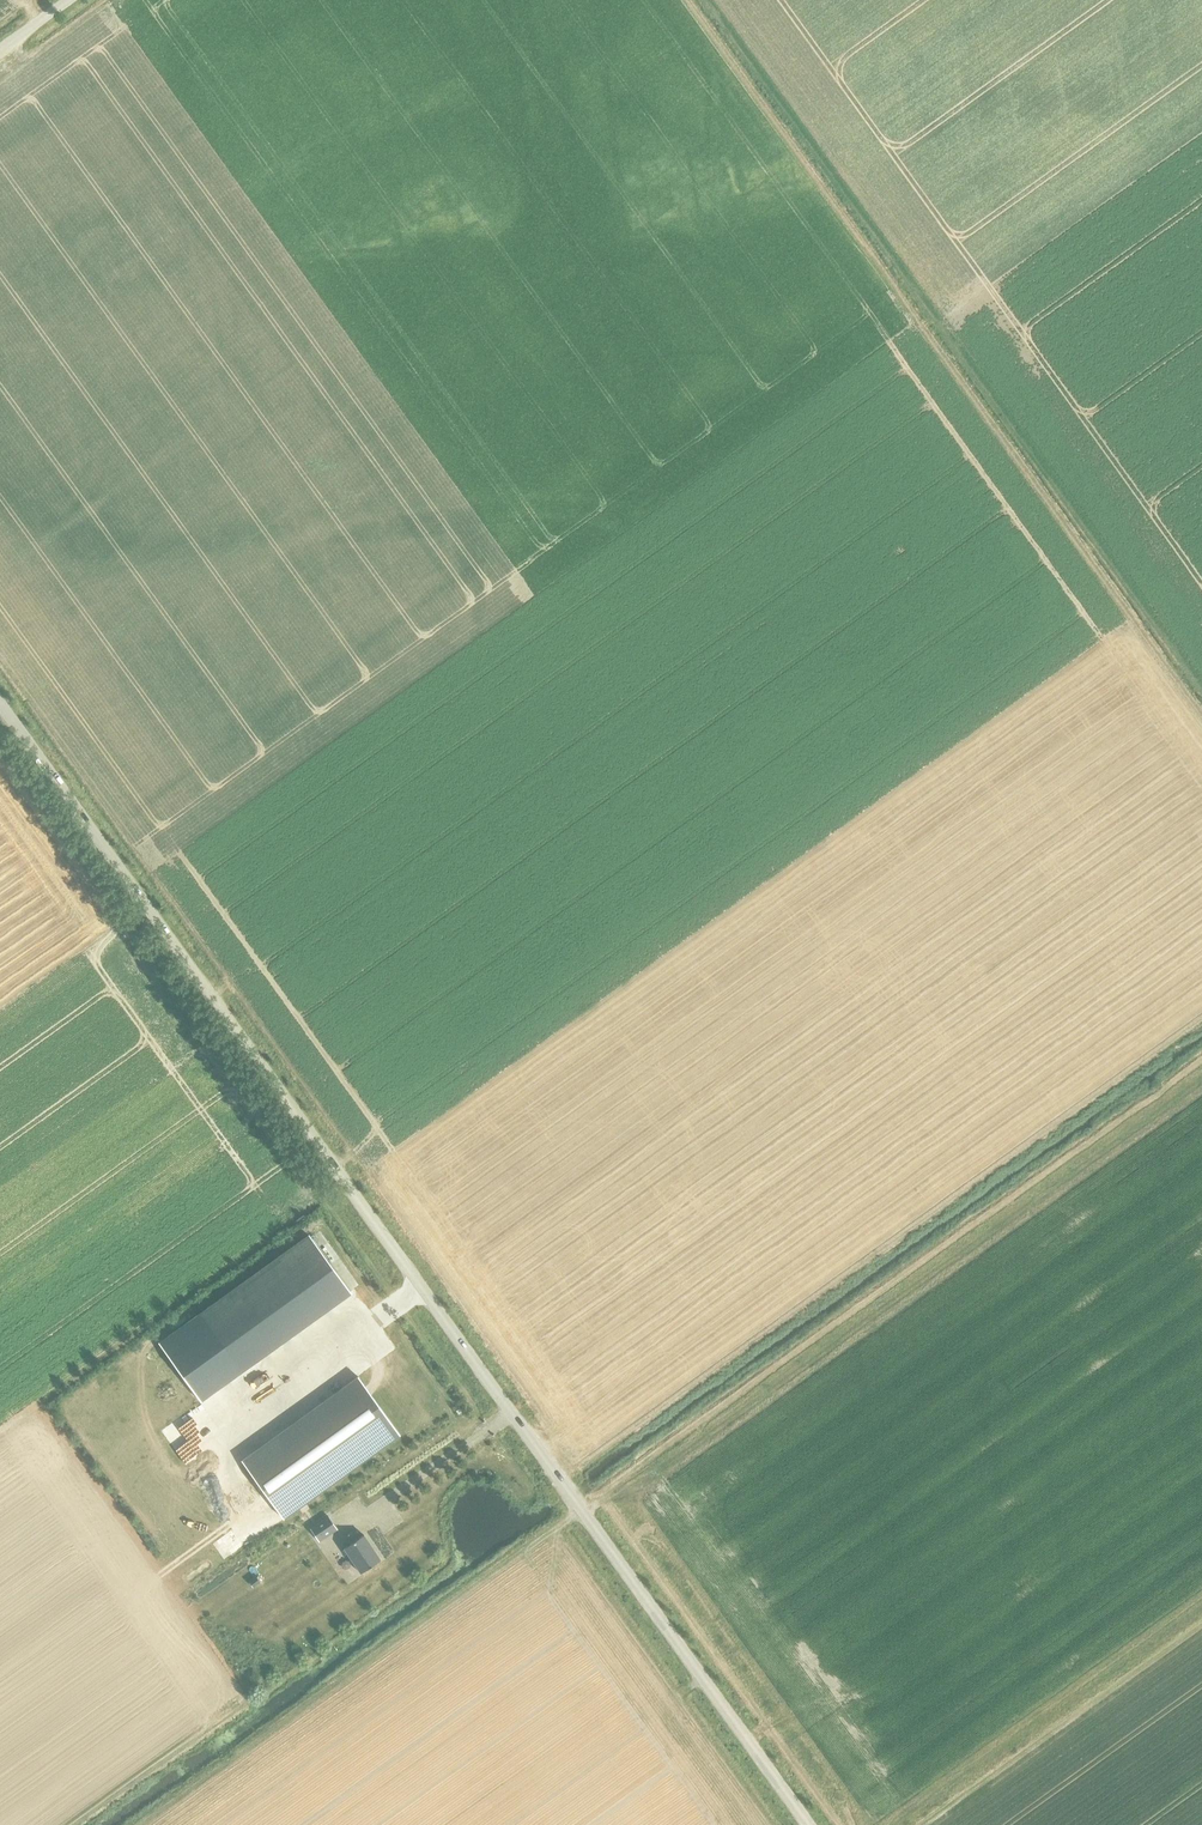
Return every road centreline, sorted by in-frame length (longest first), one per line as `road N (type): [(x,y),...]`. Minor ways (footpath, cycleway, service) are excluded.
road 1 (tertiary): [(808,1824),(0,705)]

